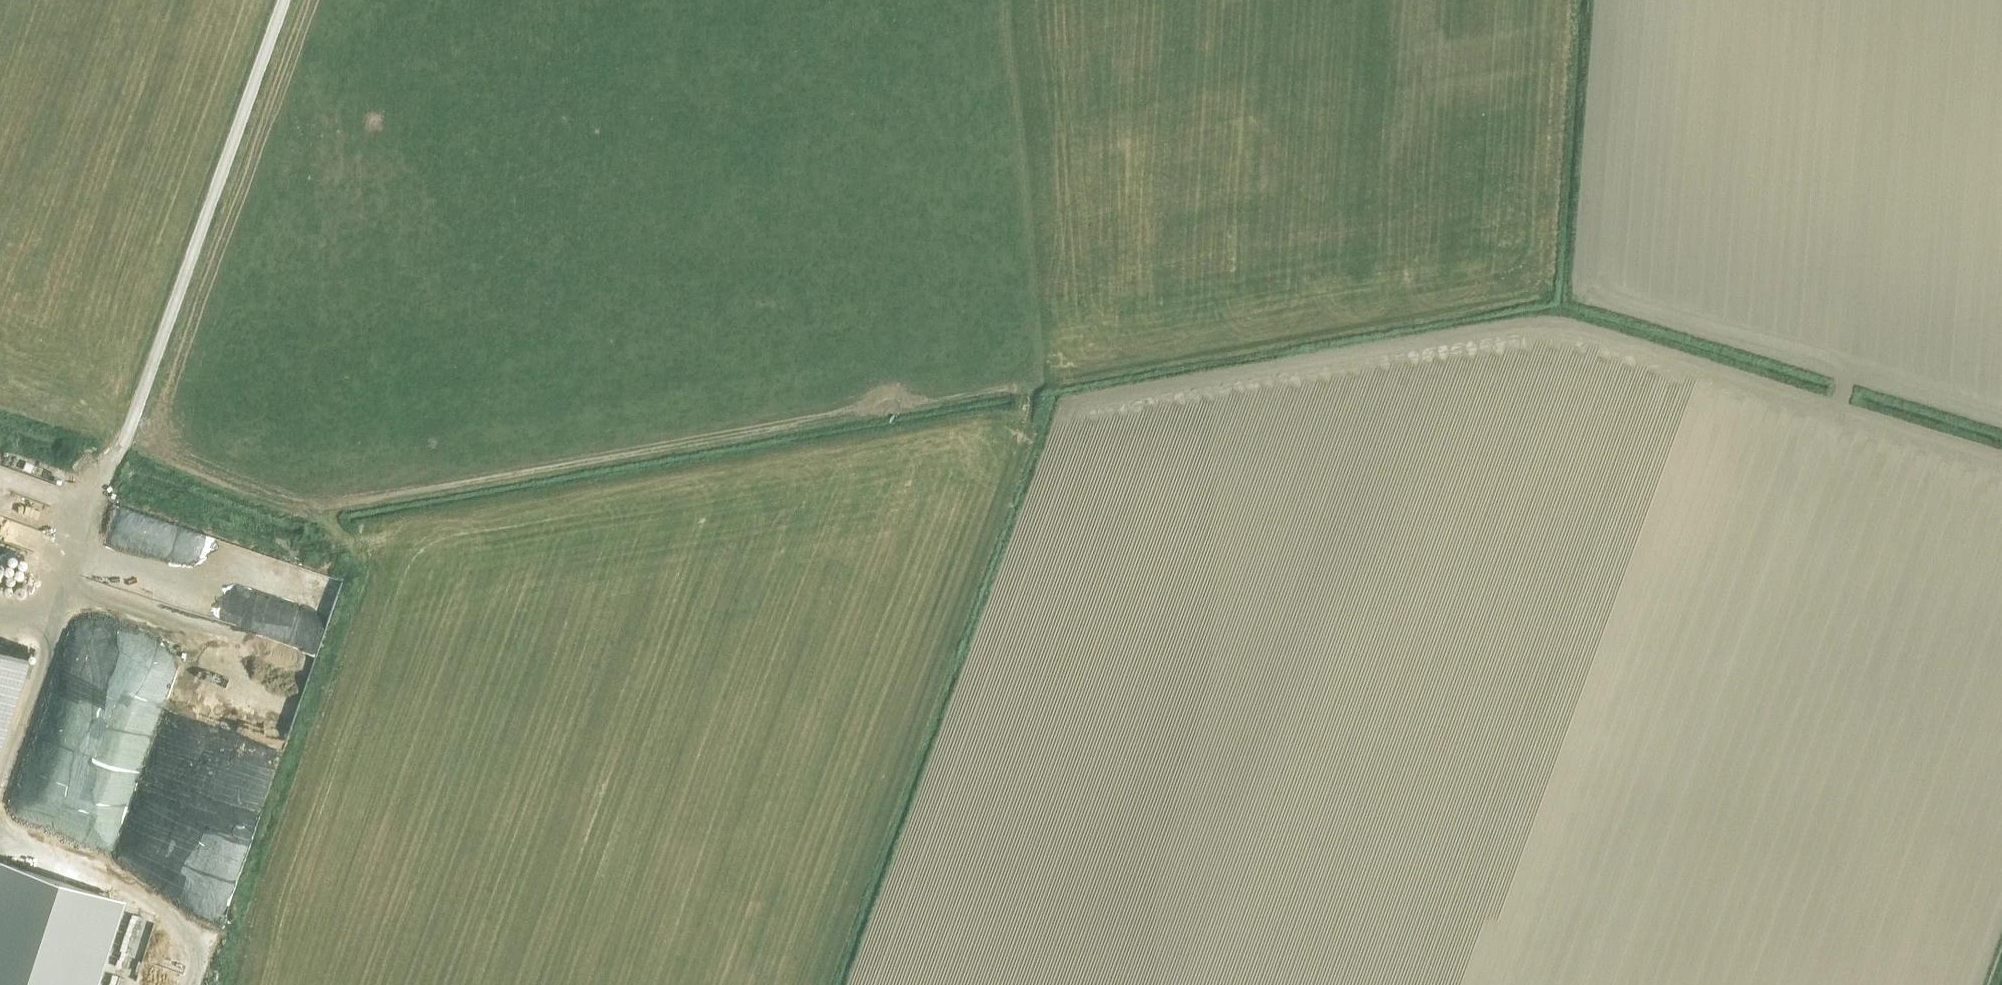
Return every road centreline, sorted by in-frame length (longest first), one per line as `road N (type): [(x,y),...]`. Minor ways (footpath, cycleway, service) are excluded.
road 1 (track): [(288,0),(119,459),(76,527)]

